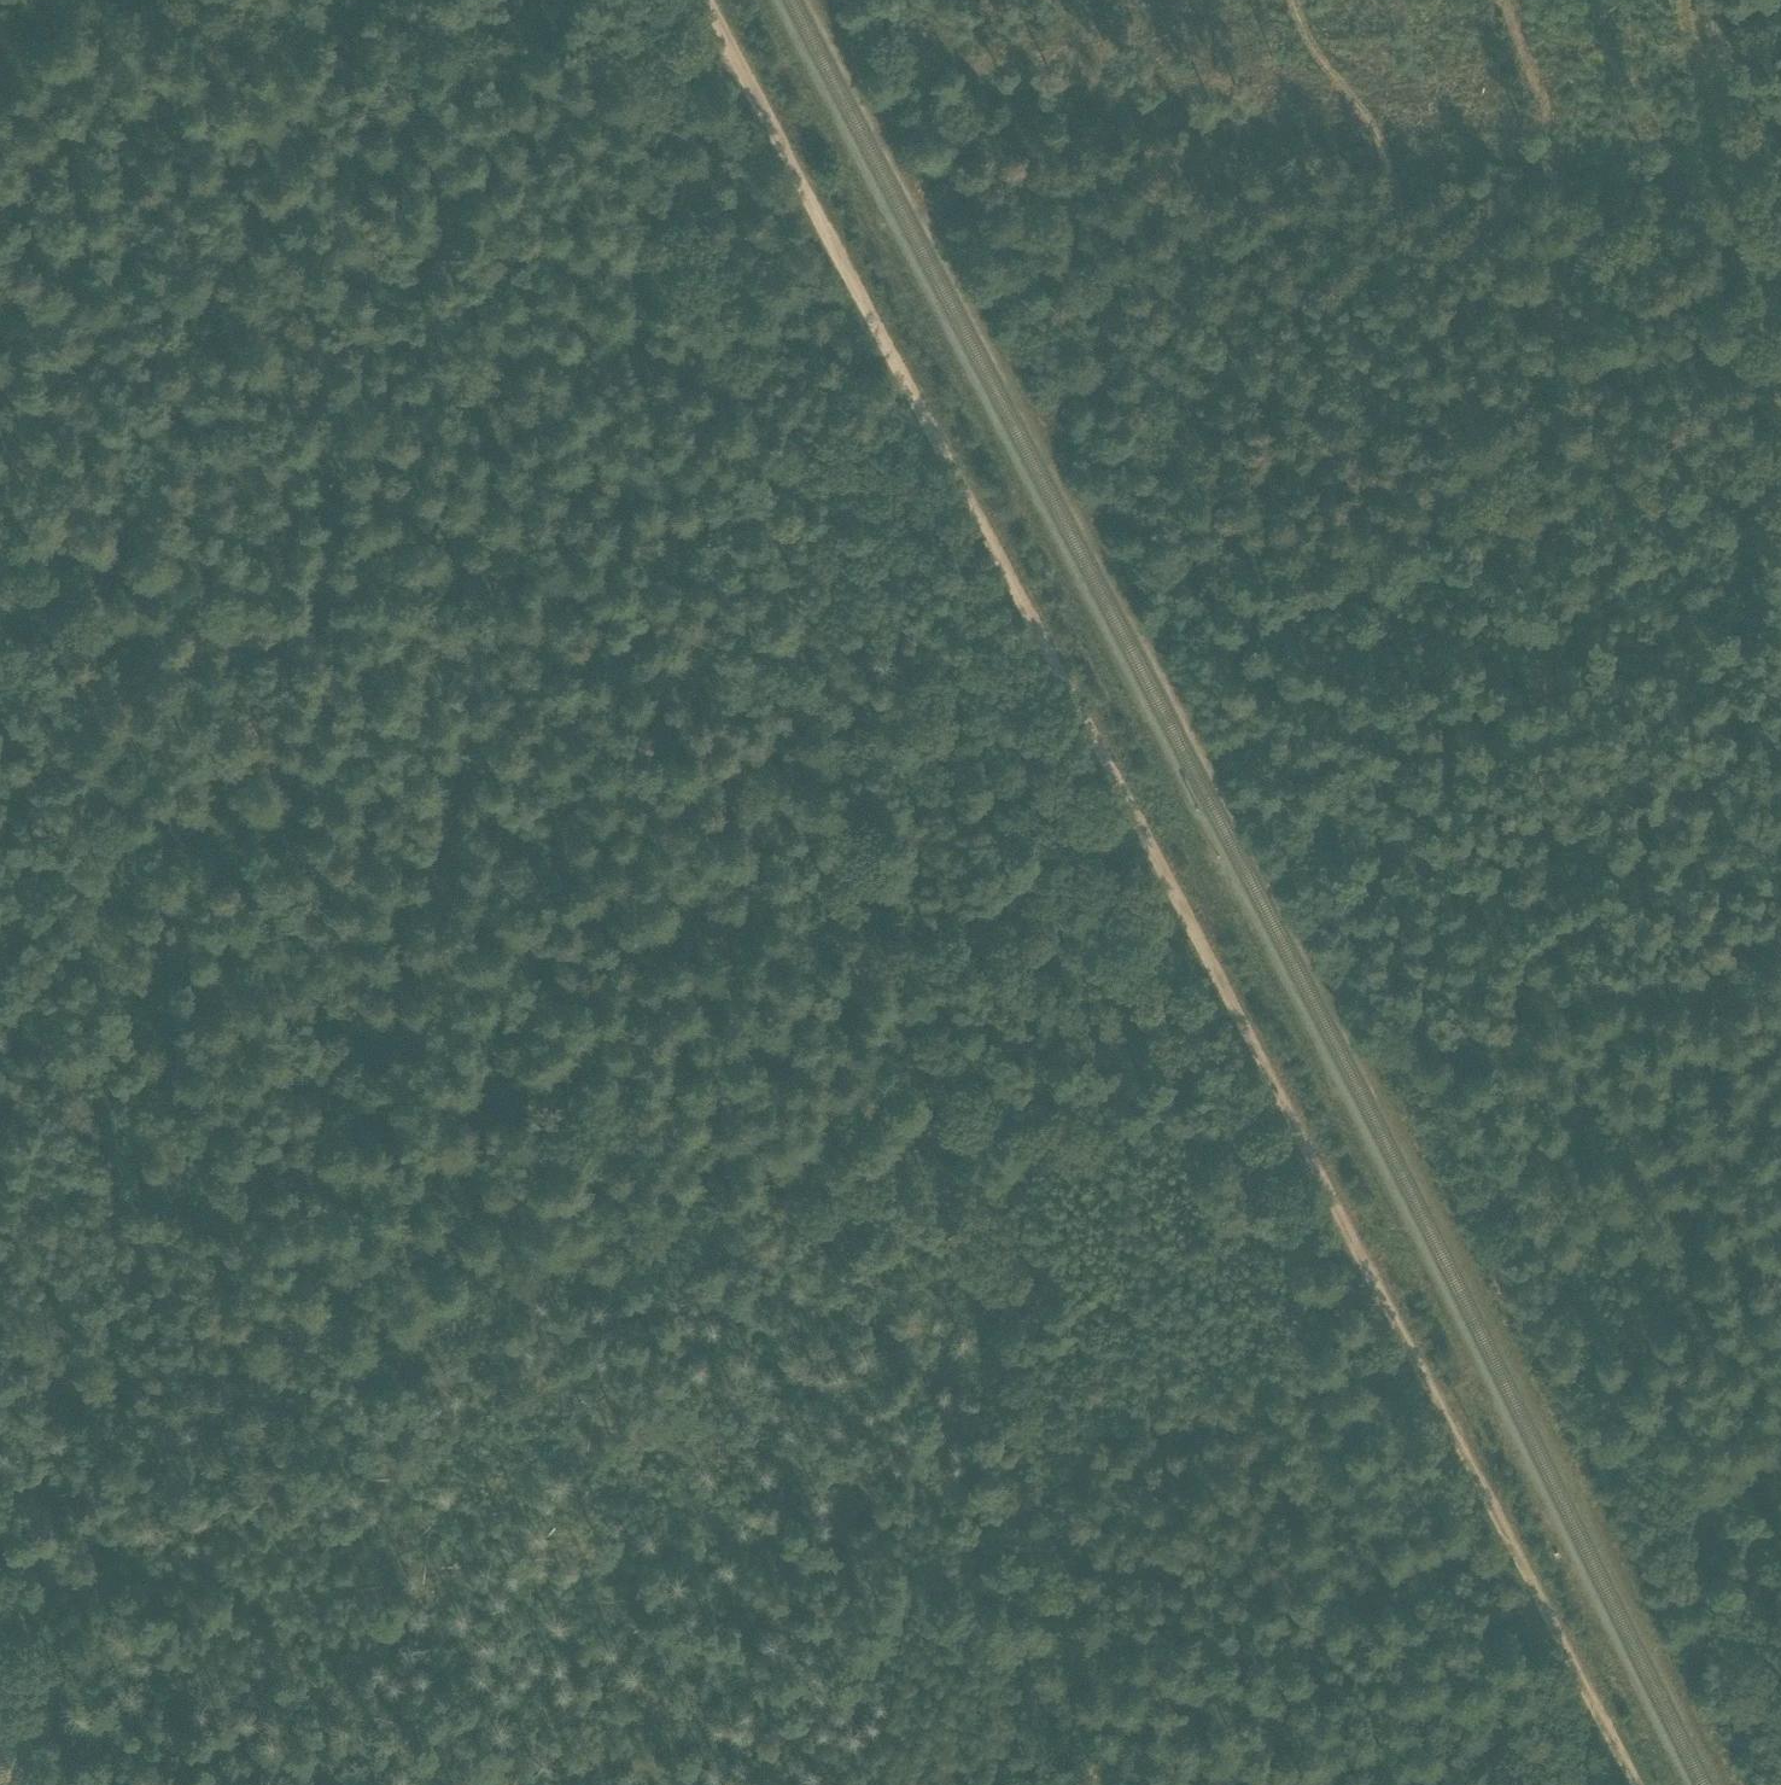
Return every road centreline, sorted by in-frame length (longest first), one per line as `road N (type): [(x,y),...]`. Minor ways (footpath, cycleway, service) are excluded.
road 1 (track): [(1090,1784),(750,492),(644,56),(251,0)]
road 2 (track): [(708,0),(1637,1784)]
road 3 (track): [(1754,200),(960,90)]
road 4 (track): [(1780,390),(1682,0)]
road 5 (track): [(0,1514),(63,1784)]

